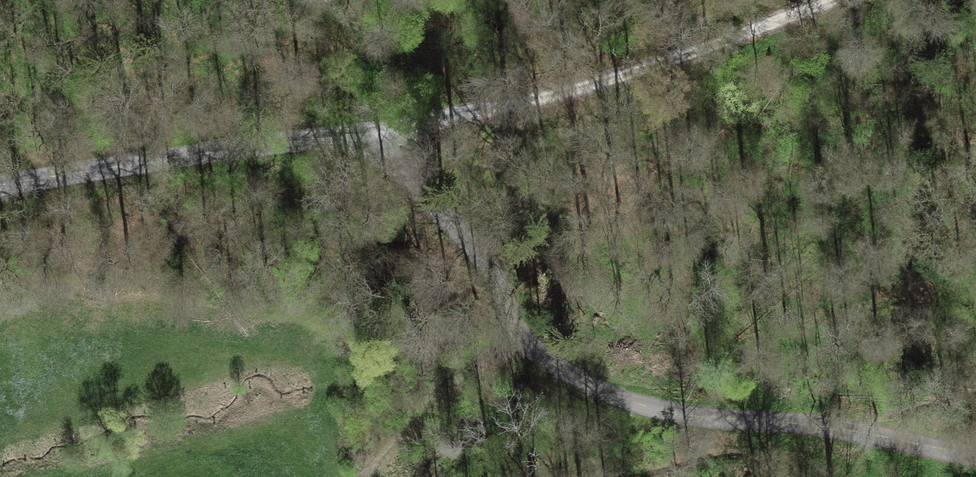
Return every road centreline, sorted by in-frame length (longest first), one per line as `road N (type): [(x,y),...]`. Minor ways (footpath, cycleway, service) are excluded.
road 1 (track): [(362,134),(473,246),(532,344),(574,378),(671,412),(805,424),(975,456)]
road 2 (track): [(362,134),(533,101),(830,0)]
road 3 (unclassified): [(0,184),(362,134)]

